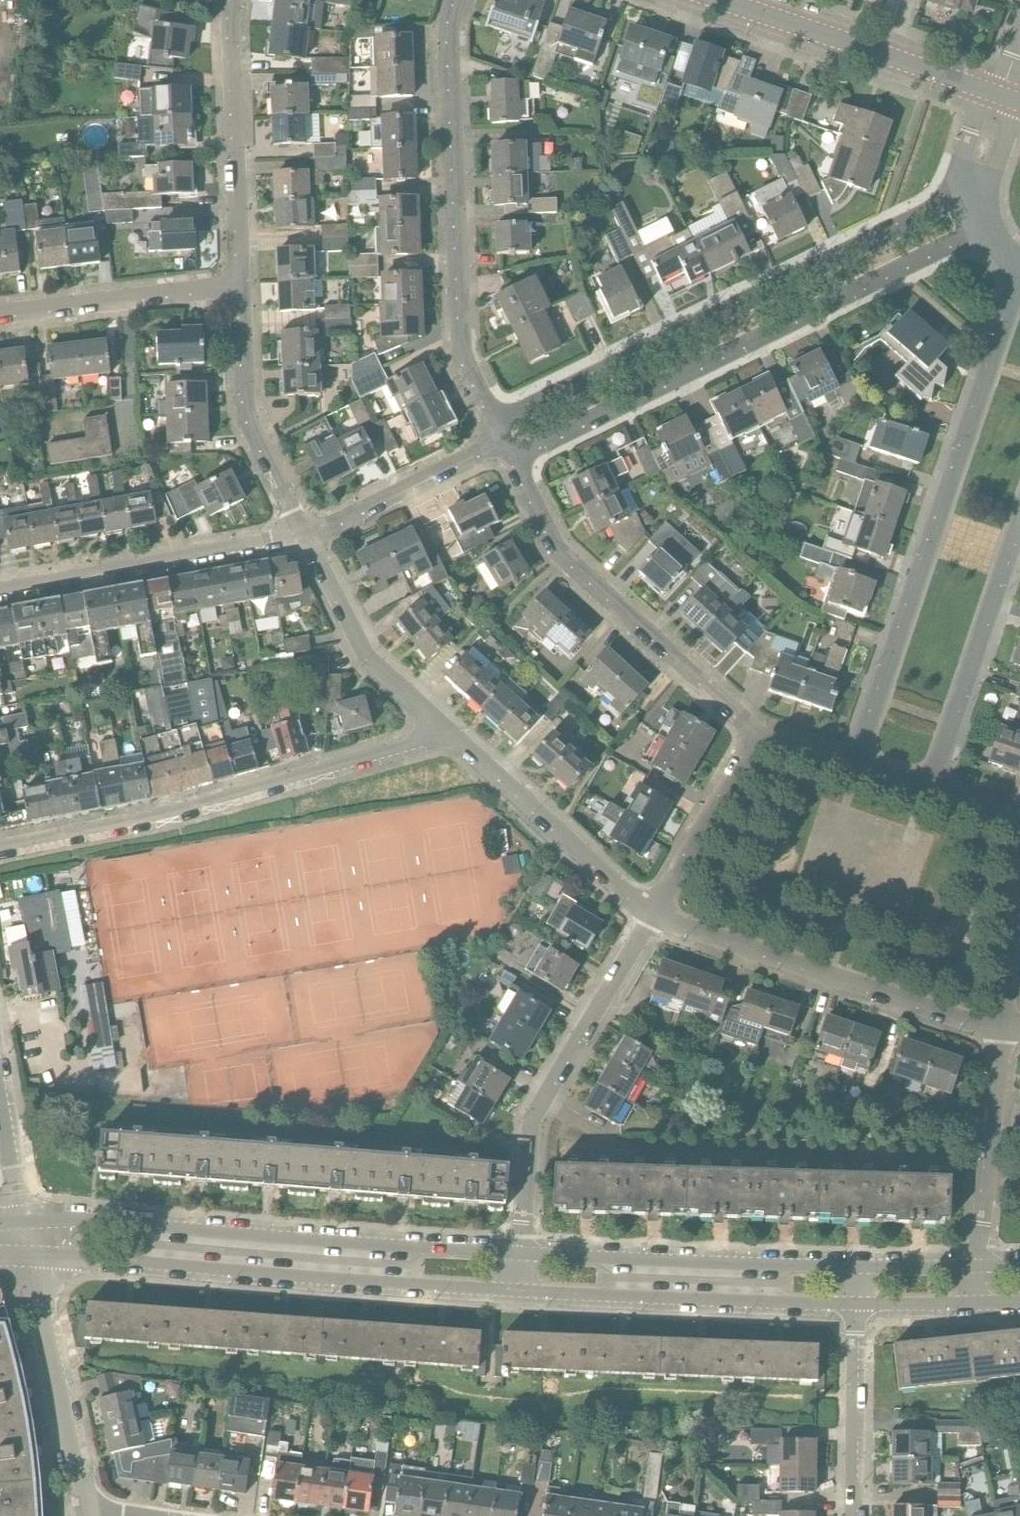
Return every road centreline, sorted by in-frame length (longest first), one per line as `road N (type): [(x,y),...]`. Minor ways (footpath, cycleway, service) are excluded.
road 1 (residential): [(514,460),(978,227)]
road 2 (residential): [(1019,279),(860,762)]
road 3 (residential): [(948,199),(493,419)]
road 4 (tertiary): [(523,1254),(23,1220)]
road 5 (tertiary): [(31,1255),(522,1291)]
road 6 (residential): [(0,850),(196,811),(450,733)]
road 7 (residential): [(493,419),(464,332),(453,32),(459,0)]
road 8 (residential): [(523,1254),(537,1114),(653,913)]
road 9 (residential): [(653,913),(1003,1036)]
road 10 (residential): [(756,725),(562,548),(514,460)]
road 11 (tertiary): [(522,1291),(856,1304)]
road 12 (tertiary): [(856,1267),(523,1254)]
road 13 (residential): [(0,590),(309,533)]
road 14 (residential): [(233,0),(242,289)]
road 15 (residential): [(931,787),(1019,521)]
road 16 (residential): [(984,88),(720,0)]
road 17 (residential): [(450,733),(653,913)]
road 18 (residential): [(84,1512),(31,1255)]
road 19 (residential): [(242,289),(246,388),(309,533)]
road 20 (residential): [(309,533),(366,653),(450,733)]
road 21 (residential): [(0,318),(242,289)]
road 22 (residential): [(978,1266),(1003,1036)]
road 23 (residential): [(309,533),(503,440)]
road 24 (residential): [(653,913),(756,725)]
road 25 (residential): [(853,1515),(856,1304)]
road 26 (residential): [(23,1220),(0,1078)]
road 27 (residential): [(1003,1036),(1019,900)]
road 28 (residential): [(978,227),(1019,104)]
road 29 (tertiary): [(856,1304),(979,1304)]
road 30 (tertiary): [(978,1266),(856,1267)]

